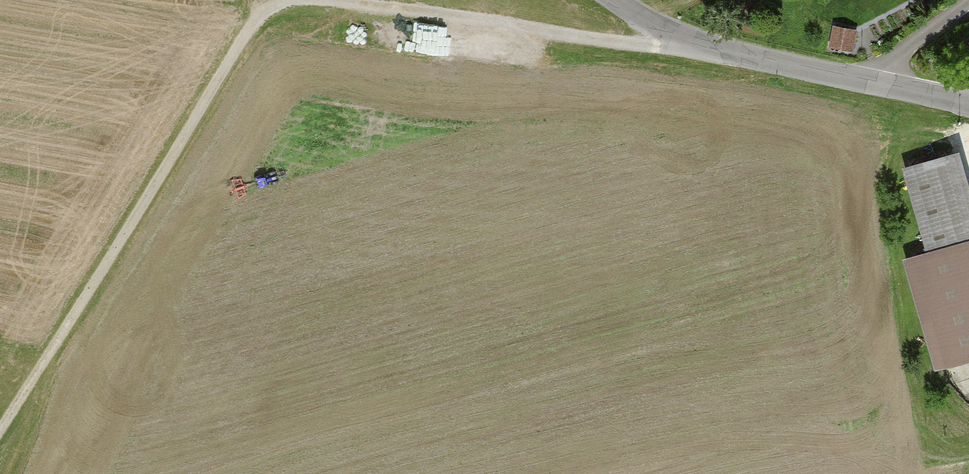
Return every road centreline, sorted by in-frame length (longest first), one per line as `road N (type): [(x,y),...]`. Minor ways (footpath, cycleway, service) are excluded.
road 1 (track): [(0,430),(273,0)]
road 2 (track): [(314,0),(699,47)]
road 3 (residential): [(618,0),(699,47),(968,104)]

